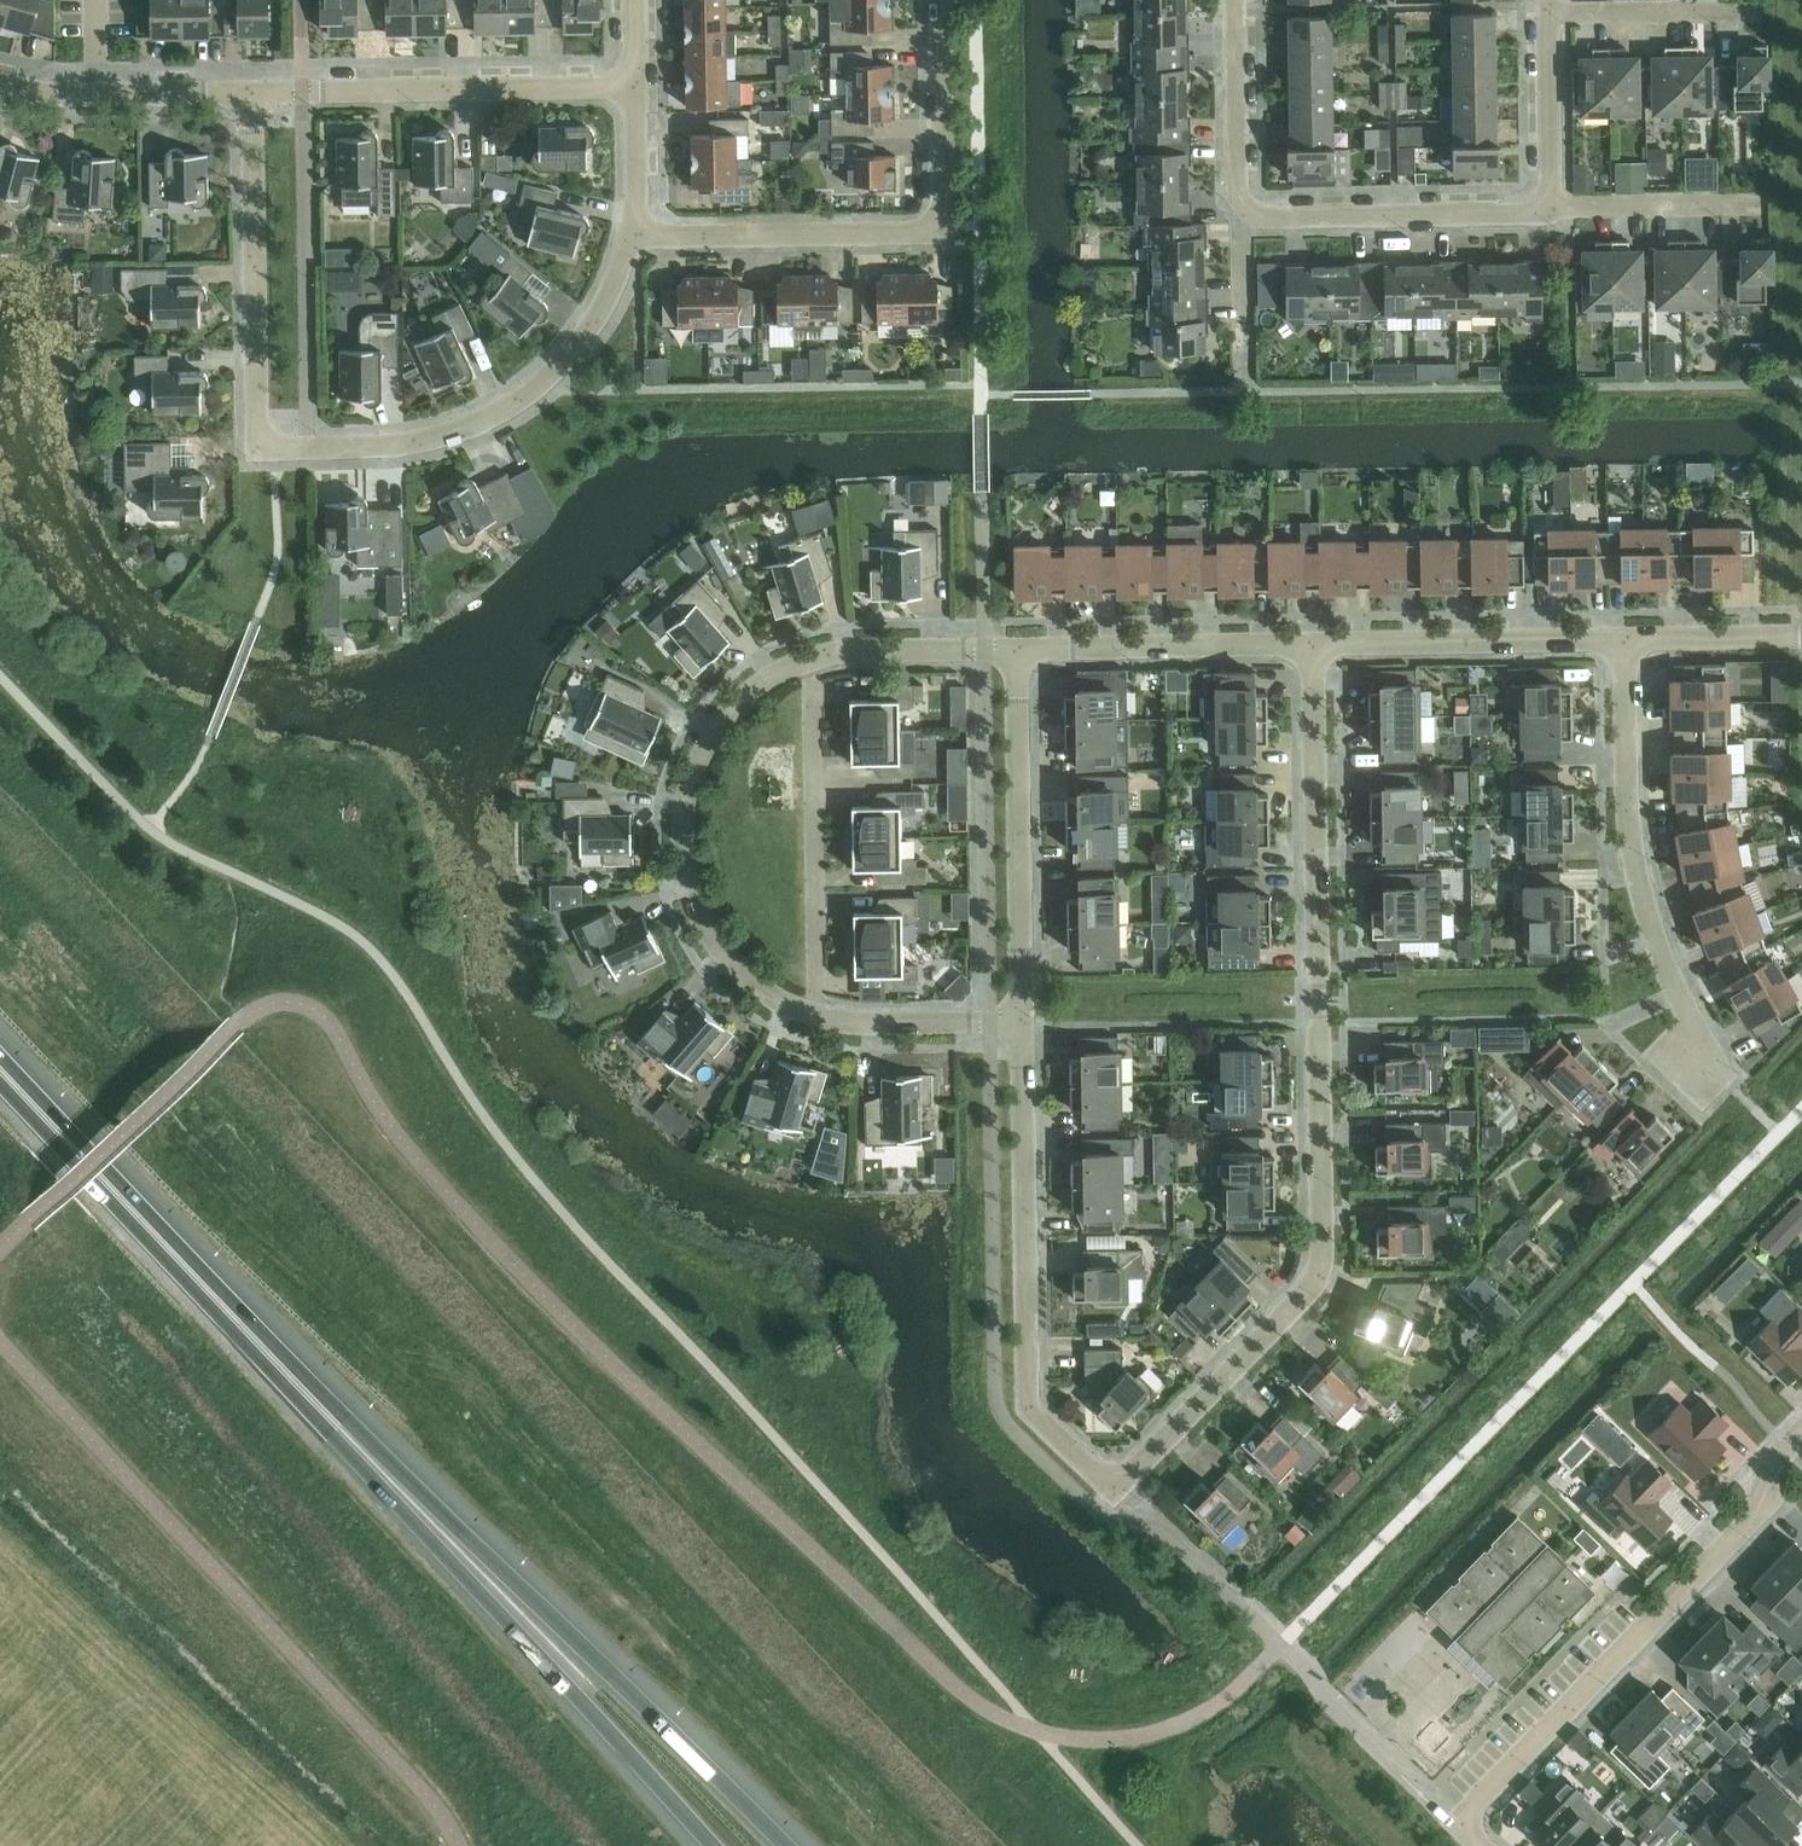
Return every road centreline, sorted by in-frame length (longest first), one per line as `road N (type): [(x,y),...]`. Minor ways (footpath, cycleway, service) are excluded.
road 1 (trunk): [(788,1845),(265,1335),(0,1052)]
road 2 (trunk): [(0,1080),(721,1845)]
road 3 (residential): [(1115,1490),(1304,1300),(1324,1258),(1313,650)]
road 4 (residential): [(251,92),(258,453),(410,448),(489,423),(545,387),(607,310),(635,236)]
road 5 (residential): [(1480,1845),(1456,1823),(1756,1517),(1768,1472),(1801,1436)]
road 6 (residential): [(635,236),(943,239),(940,0)]
road 7 (residential): [(1115,1490),(1030,1405),(1020,1024)]
road 8 (residential): [(817,1017),(770,1000),(730,964),(696,912),(684,851),(697,780),(732,720),(777,678),(811,663)]
road 9 (residential): [(1730,1080),(1672,976),(1631,867),(1625,642)]
road 10 (residential): [(251,92),(635,89)]
road 11 (residential): [(1020,1024),(1015,650)]
road 12 (residential): [(811,663),(817,1017)]
road 13 (residential): [(1240,215),(1561,213)]
road 14 (residential): [(1313,650),(1625,642)]
road 15 (residential): [(1015,650),(1313,650)]
road 16 (residential): [(1236,0),(1240,215)]
road 17 (residential): [(1553,17),(1762,15)]
road 18 (residential): [(1561,213),(1768,205)]
road 19 (residential): [(811,663),(868,652),(1015,650)]
road 20 (residential): [(1020,1024),(863,1026),(817,1017)]
road 21 (residential): [(1561,213),(1553,17)]
road 22 (residential): [(1244,394),(1240,215)]
road 23 (residential): [(1625,642),(1801,637)]
road 24 (residential): [(98,94),(251,92)]
road 25 (residential): [(635,236),(635,89)]

